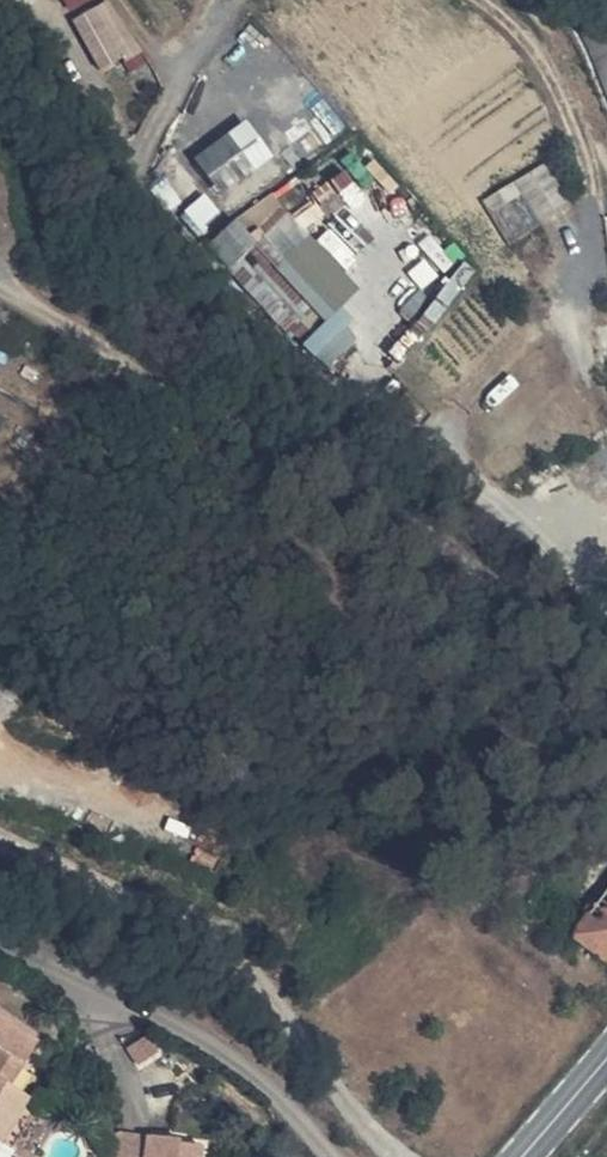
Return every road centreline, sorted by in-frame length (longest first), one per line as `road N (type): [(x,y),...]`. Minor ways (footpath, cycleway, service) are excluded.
road 1 (residential): [(606,599),(403,428),(275,336),(151,225),(139,168),(168,99),(234,0)]
road 2 (residential): [(606,650),(373,490),(0,291)]
road 3 (residential): [(337,1156),(258,1070),(0,941)]
road 4 (secondary): [(606,1059),(524,1156)]

